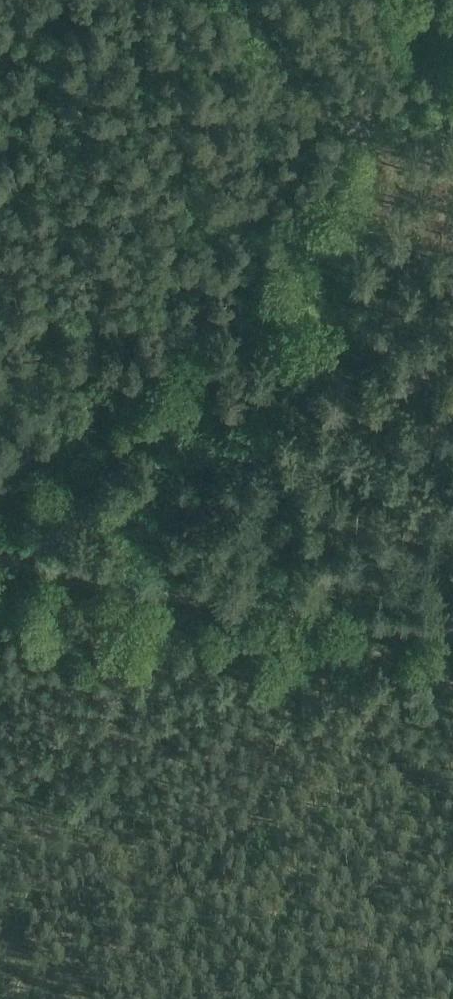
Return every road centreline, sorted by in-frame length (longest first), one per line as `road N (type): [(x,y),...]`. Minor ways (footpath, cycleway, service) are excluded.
road 1 (tertiary): [(0,494),(250,273),(381,107),(435,0)]
road 2 (track): [(452,633),(0,565)]

